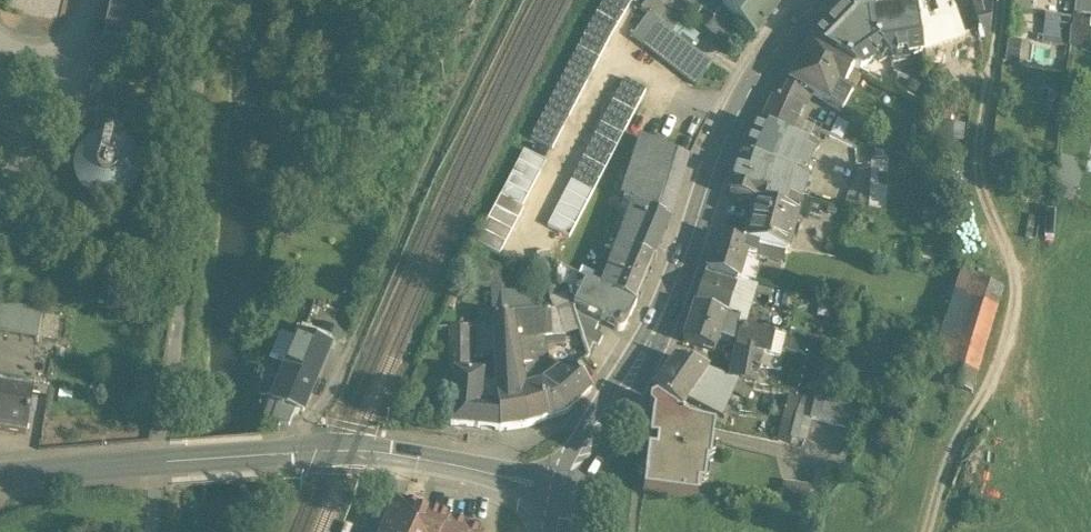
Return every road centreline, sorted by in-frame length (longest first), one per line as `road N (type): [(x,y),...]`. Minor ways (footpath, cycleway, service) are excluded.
road 1 (tertiary): [(0,476),(332,453),(420,460),(569,493)]
road 2 (track): [(1000,0),(975,158),(1018,280),(985,382),(921,531)]
road 3 (secondary): [(569,493),(653,341),(737,119),(824,0)]
road 4 (track): [(308,454),(312,419),(504,0)]
road 5 (track): [(201,0),(187,242),(161,464)]

